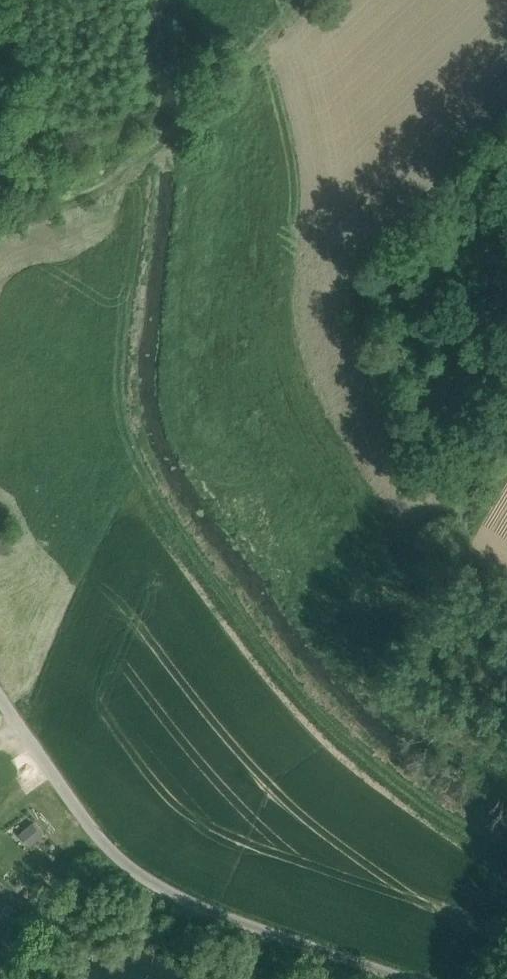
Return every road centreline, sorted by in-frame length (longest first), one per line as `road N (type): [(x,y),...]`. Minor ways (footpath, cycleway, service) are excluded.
road 1 (unclassified): [(395,978),(177,897),(40,766),(0,705)]

